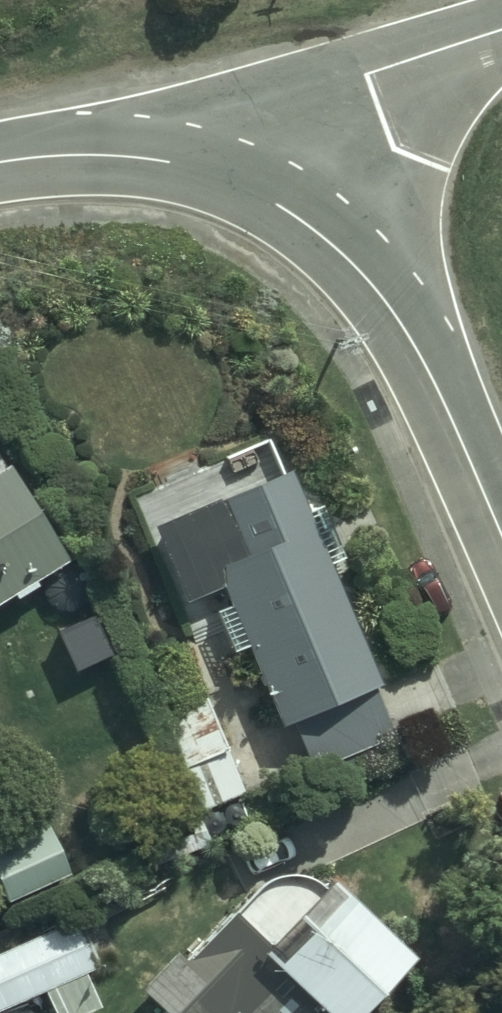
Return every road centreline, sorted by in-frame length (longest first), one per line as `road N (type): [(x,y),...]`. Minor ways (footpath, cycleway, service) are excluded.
road 1 (unclassified): [(219,175),(290,213),(401,318),(501,529)]
road 2 (unclassified): [(219,175),(364,76),(501,32)]
road 3 (tertiary): [(0,165),(133,158),(219,175)]

